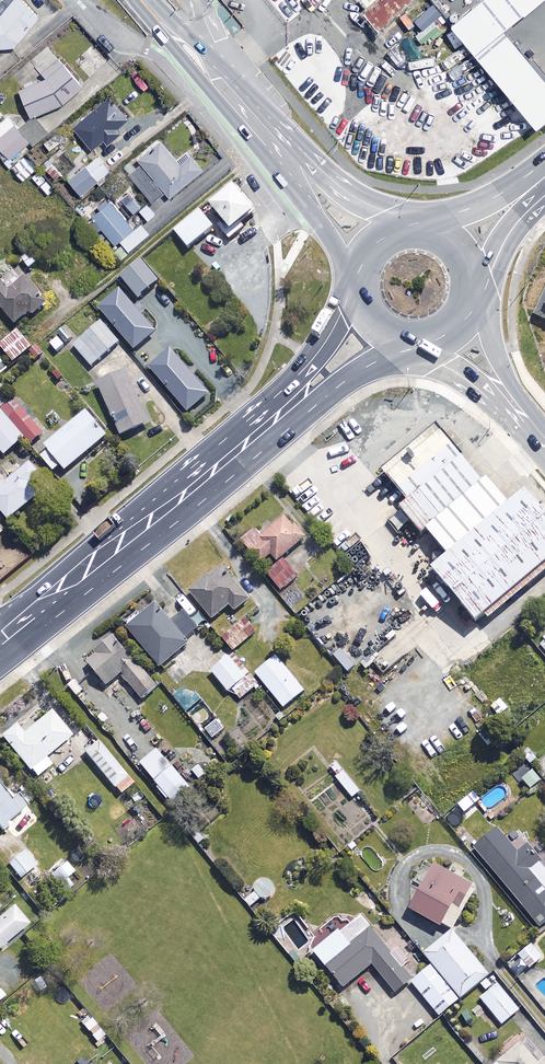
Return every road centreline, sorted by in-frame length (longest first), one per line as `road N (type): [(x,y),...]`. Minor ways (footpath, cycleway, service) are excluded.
road 1 (trunk): [(146,4),(212,55),(341,189),(404,225)]
road 2 (primary): [(215,465),(0,642)]
road 3 (trunk): [(358,261),(196,73)]
road 4 (primary): [(399,344),(215,465)]
road 5 (primary): [(215,465),(355,299)]
road 6 (residential): [(196,73),(106,30),(77,0)]
road 7 (trunk): [(432,228),(544,169)]

